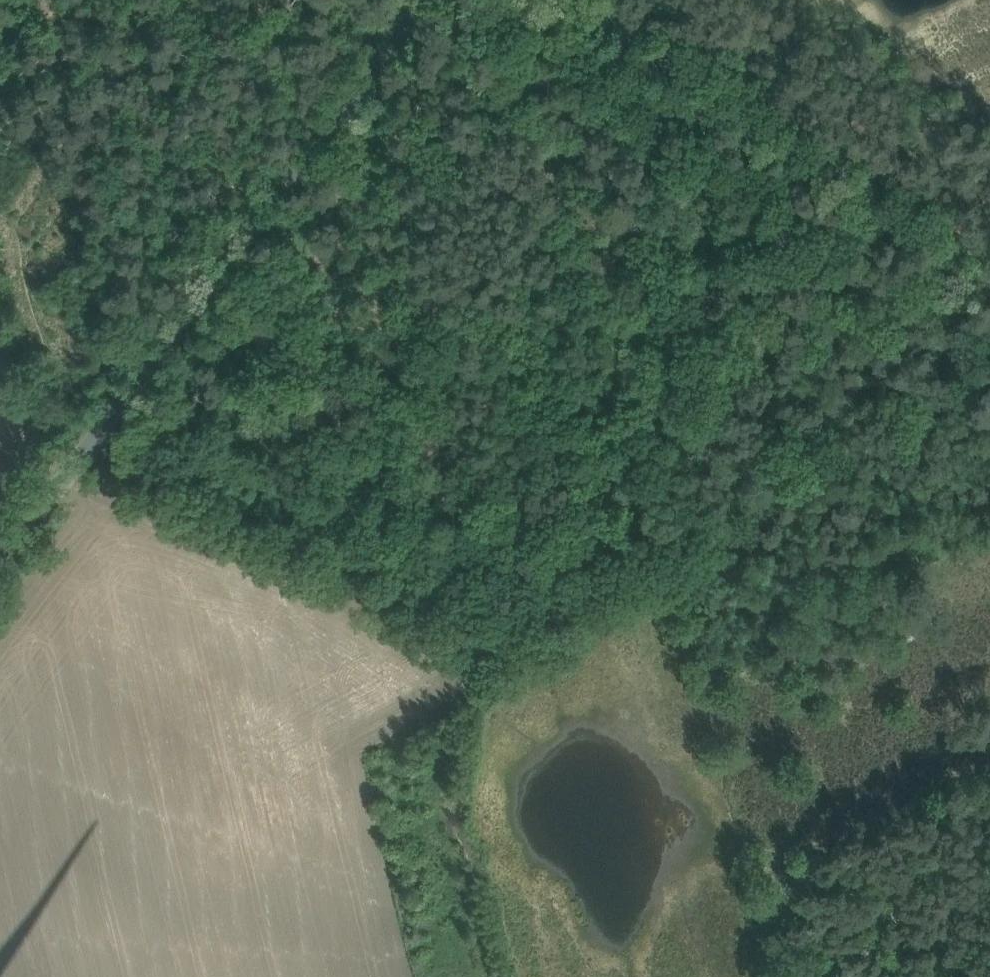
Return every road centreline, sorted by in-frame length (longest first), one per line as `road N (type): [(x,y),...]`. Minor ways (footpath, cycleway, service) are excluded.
road 1 (unclassified): [(0,574),(239,208),(422,0)]
road 2 (unclassified): [(989,291),(577,0)]

